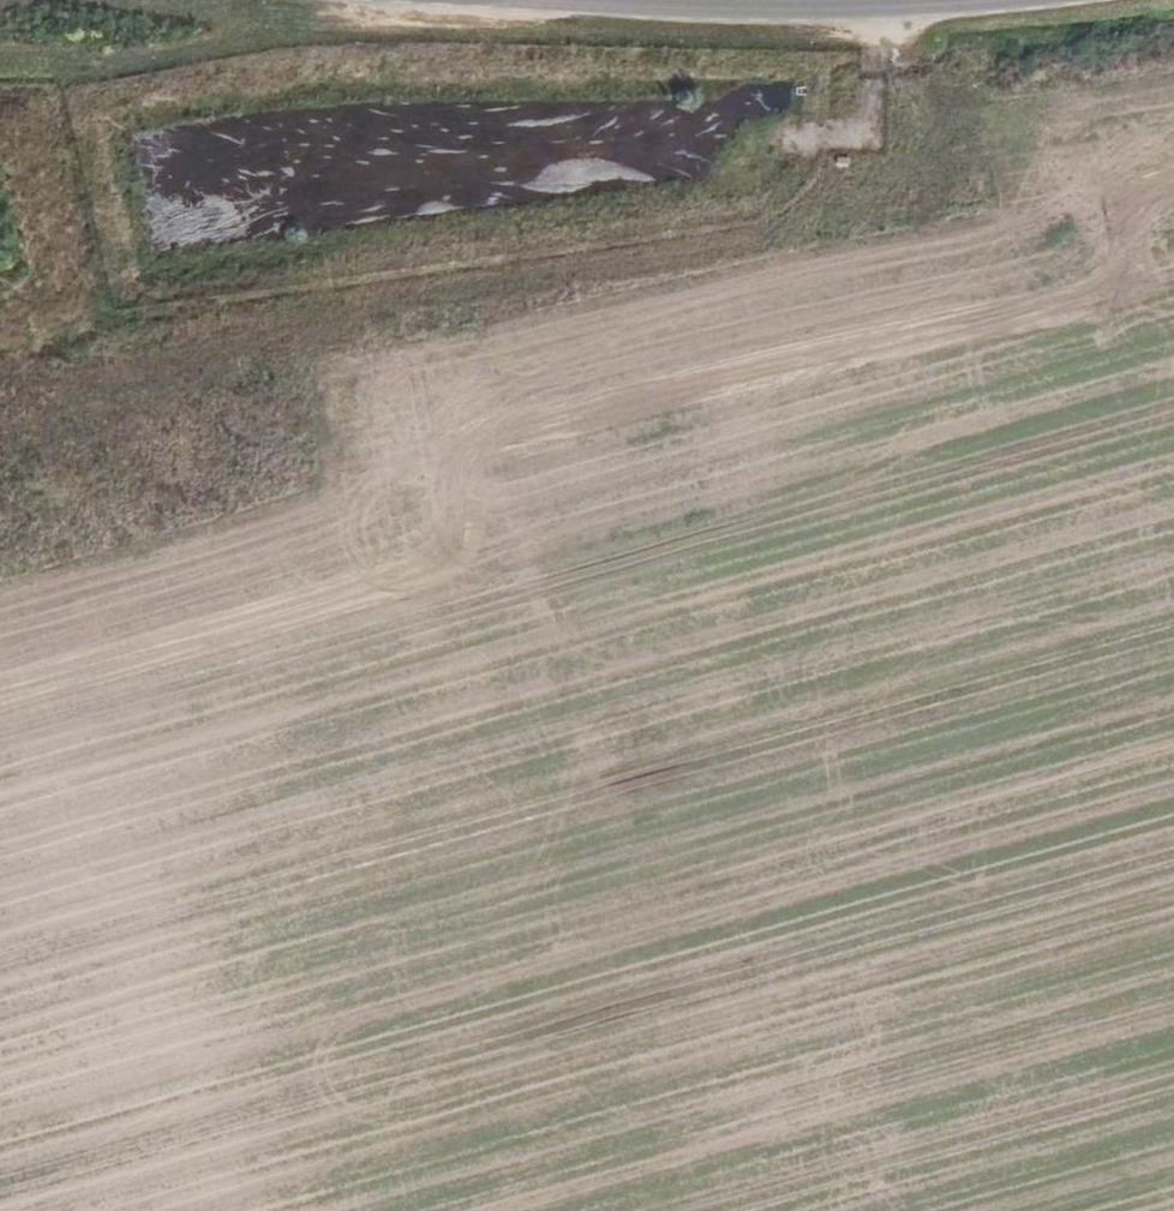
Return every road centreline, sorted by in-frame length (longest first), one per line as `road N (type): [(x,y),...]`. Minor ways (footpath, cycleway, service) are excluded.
road 1 (track): [(685,183),(791,137),(870,135),(873,0)]

